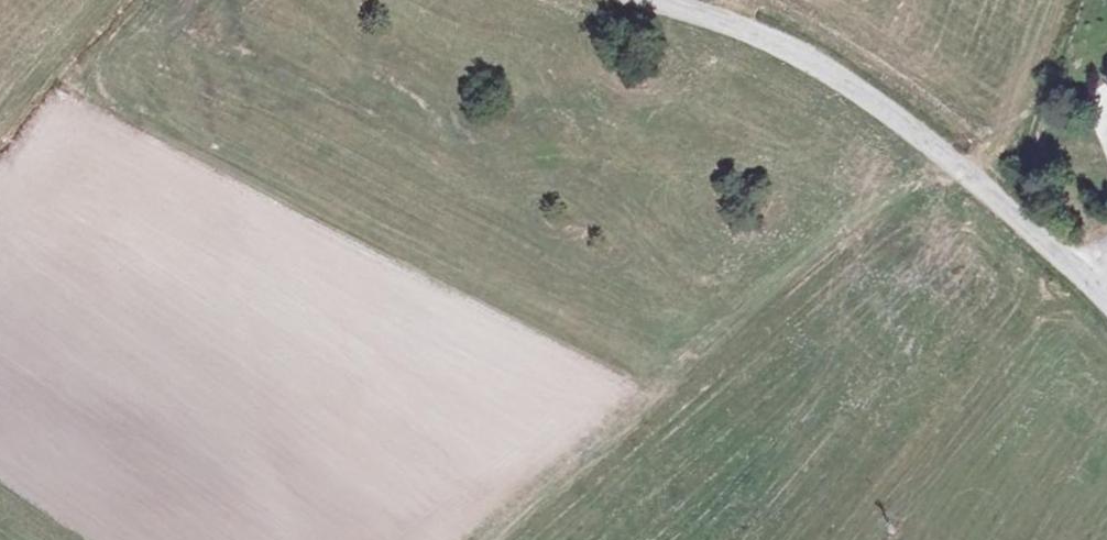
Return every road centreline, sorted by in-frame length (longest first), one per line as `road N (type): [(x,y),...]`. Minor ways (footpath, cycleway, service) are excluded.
road 1 (unclassified): [(661,0),(811,55),(990,175),(1067,257)]

